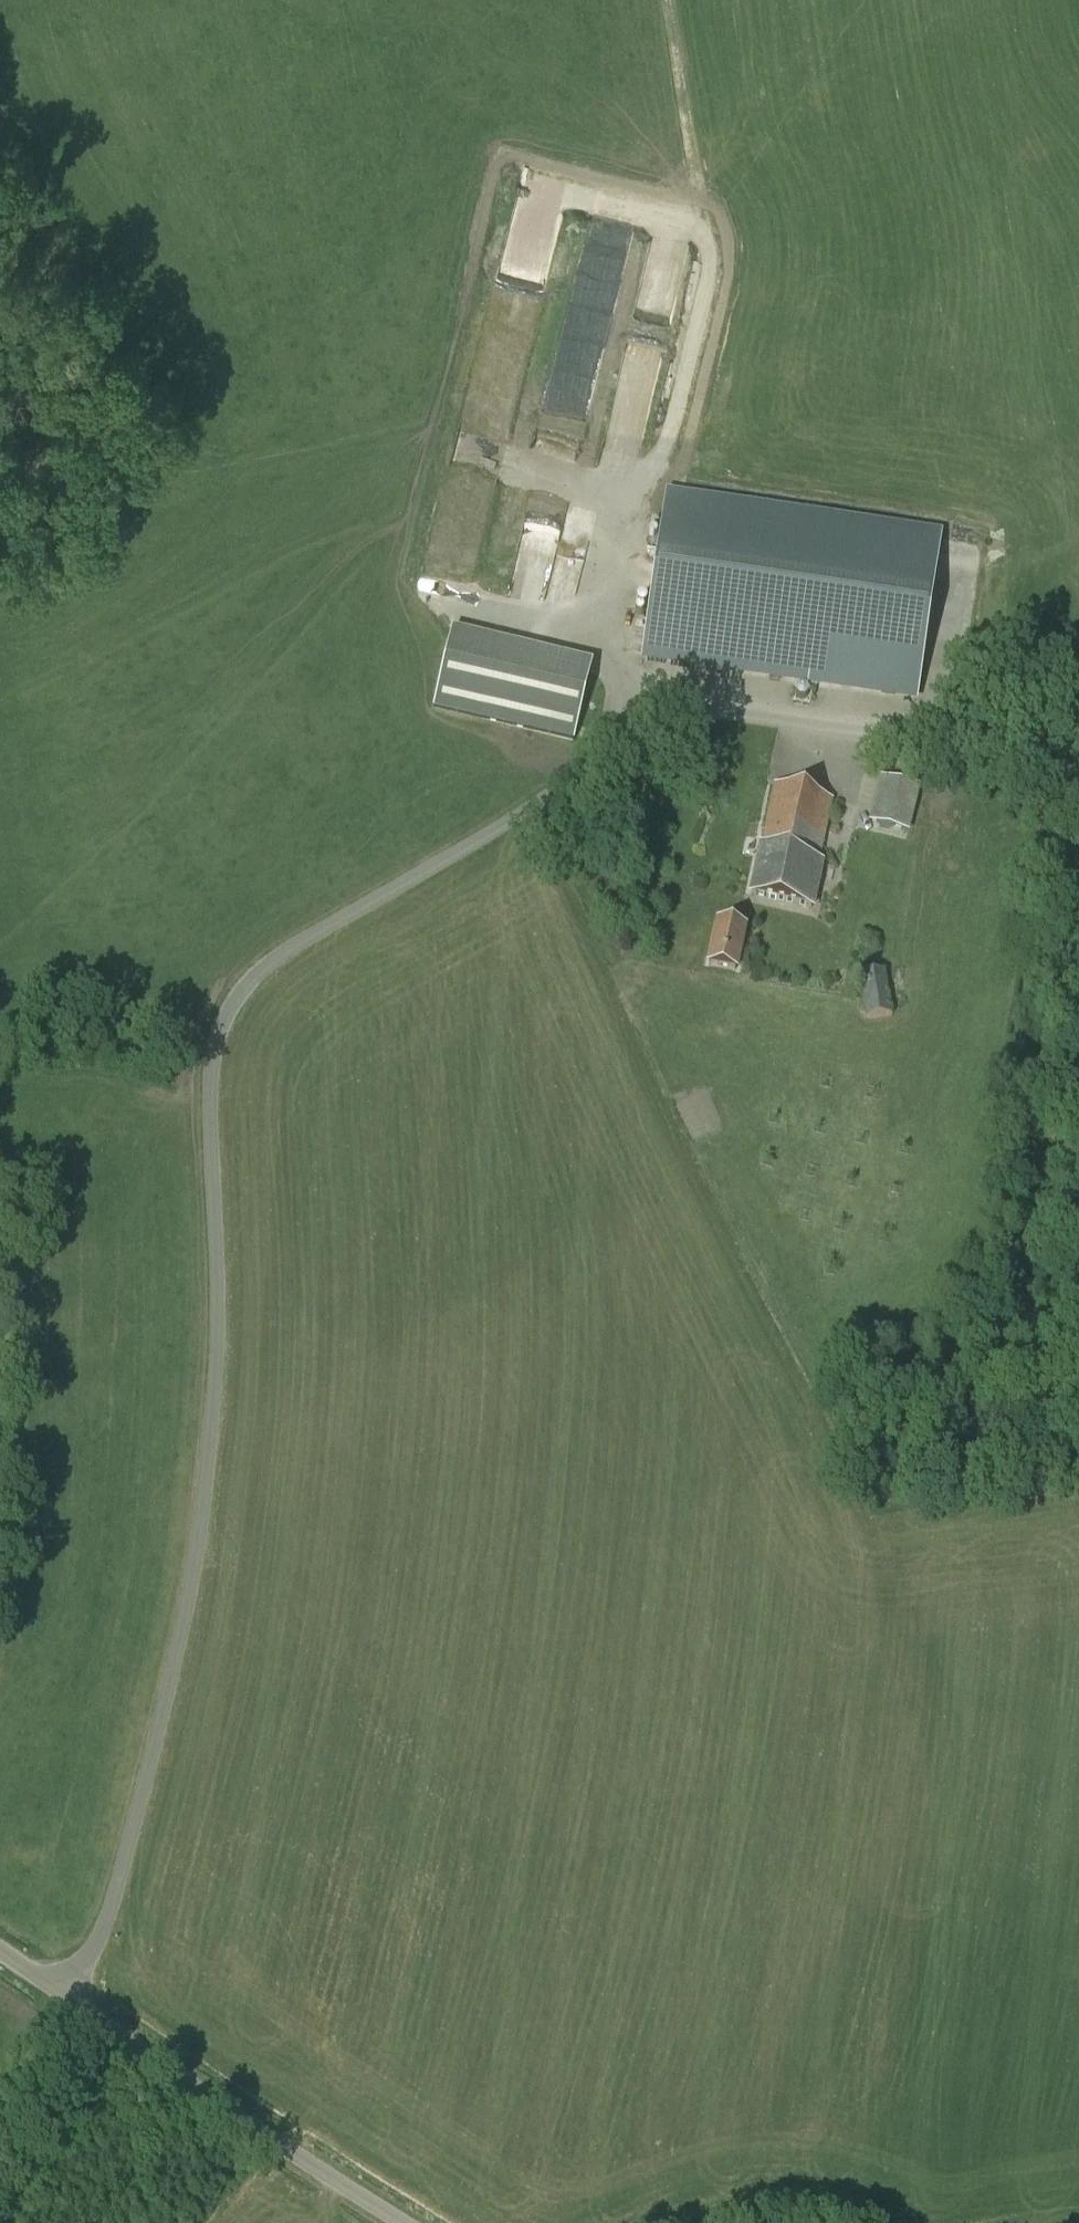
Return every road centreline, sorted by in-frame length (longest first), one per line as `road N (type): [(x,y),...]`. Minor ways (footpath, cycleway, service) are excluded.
road 1 (unclassified): [(73,2007),(163,1715),(210,1449),(218,1300),(214,1031),(255,975),(617,748)]
road 2 (track): [(617,748),(696,709),(886,738),(953,738),(1078,712)]
road 3 (unclassified): [(410,2222),(73,2007)]

